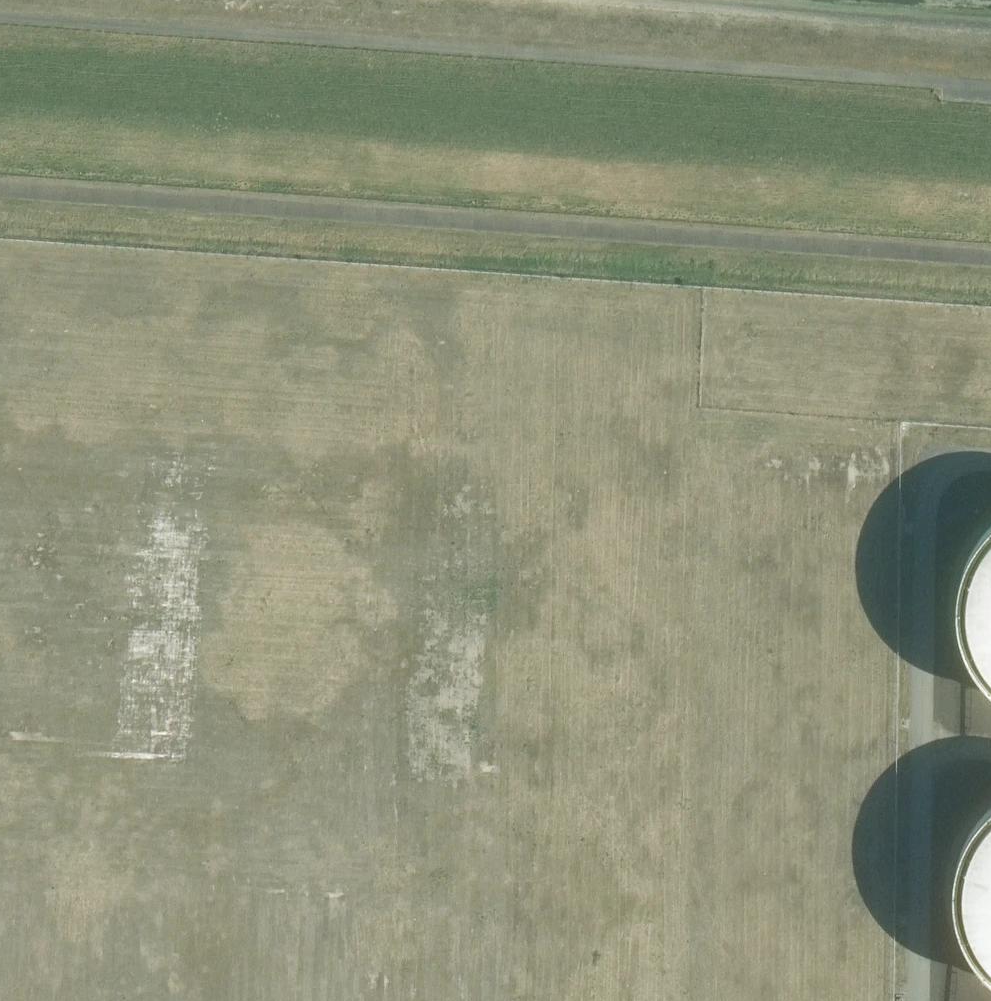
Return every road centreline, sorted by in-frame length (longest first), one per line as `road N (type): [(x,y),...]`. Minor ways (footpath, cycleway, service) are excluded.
road 1 (unclassified): [(990,258),(0,189)]
road 2 (track): [(711,1000),(718,422)]

